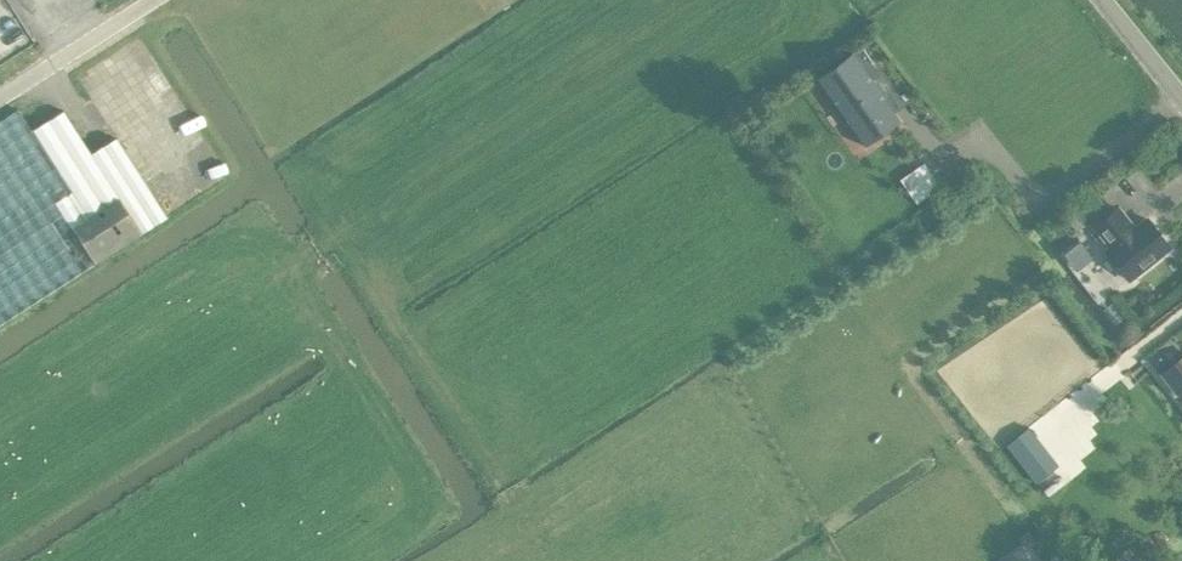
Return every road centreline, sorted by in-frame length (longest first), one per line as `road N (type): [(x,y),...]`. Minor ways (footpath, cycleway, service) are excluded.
road 1 (unclassified): [(0,97),(152,0)]
road 2 (unclassified): [(1181,100),(1102,0)]

